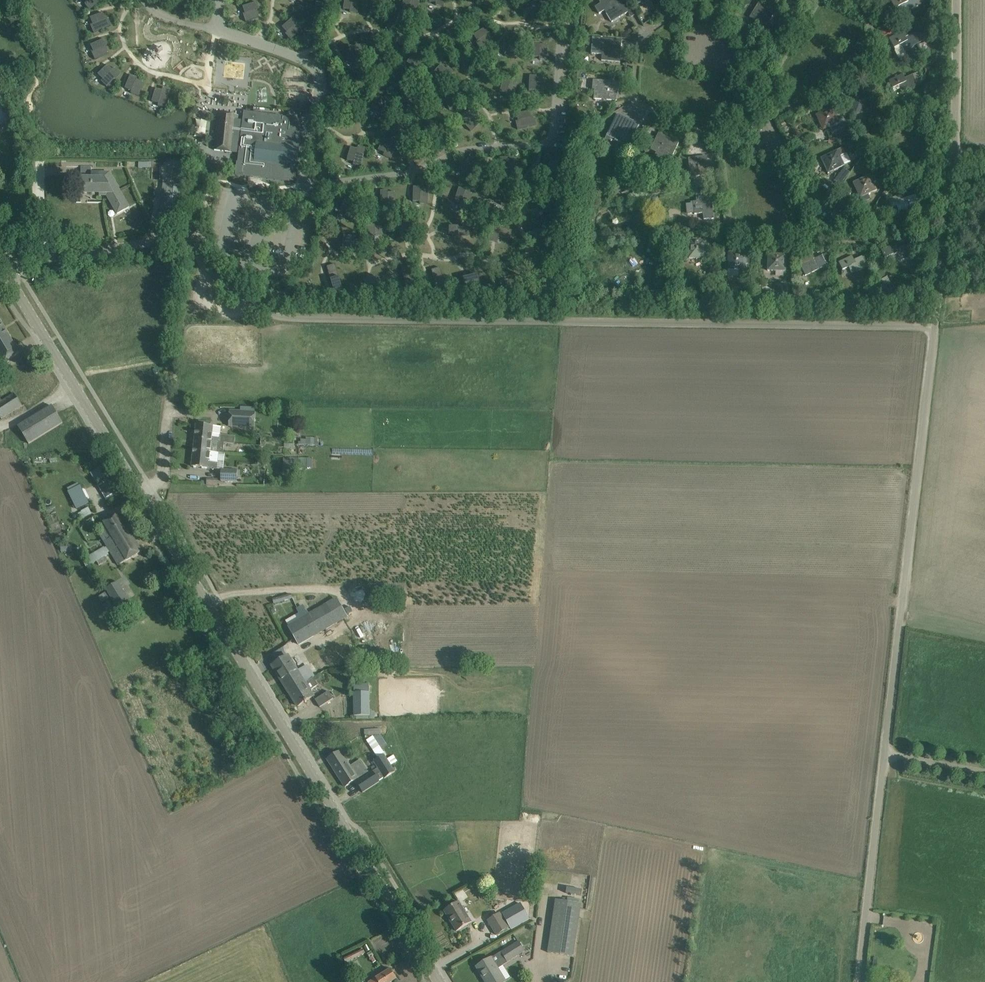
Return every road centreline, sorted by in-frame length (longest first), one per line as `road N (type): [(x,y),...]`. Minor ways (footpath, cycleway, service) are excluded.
road 1 (unclassified): [(936,325),(274,316),(238,296),(184,243),(163,239),(3,269)]
road 2 (tertiary): [(439,981),(3,269)]
road 3 (unclassified): [(885,753),(936,325)]
road 4 (unclassified): [(859,981),(885,753)]
road 5 (unclassified): [(954,163),(957,0)]
road 6 (unclassified): [(936,325),(954,163)]

